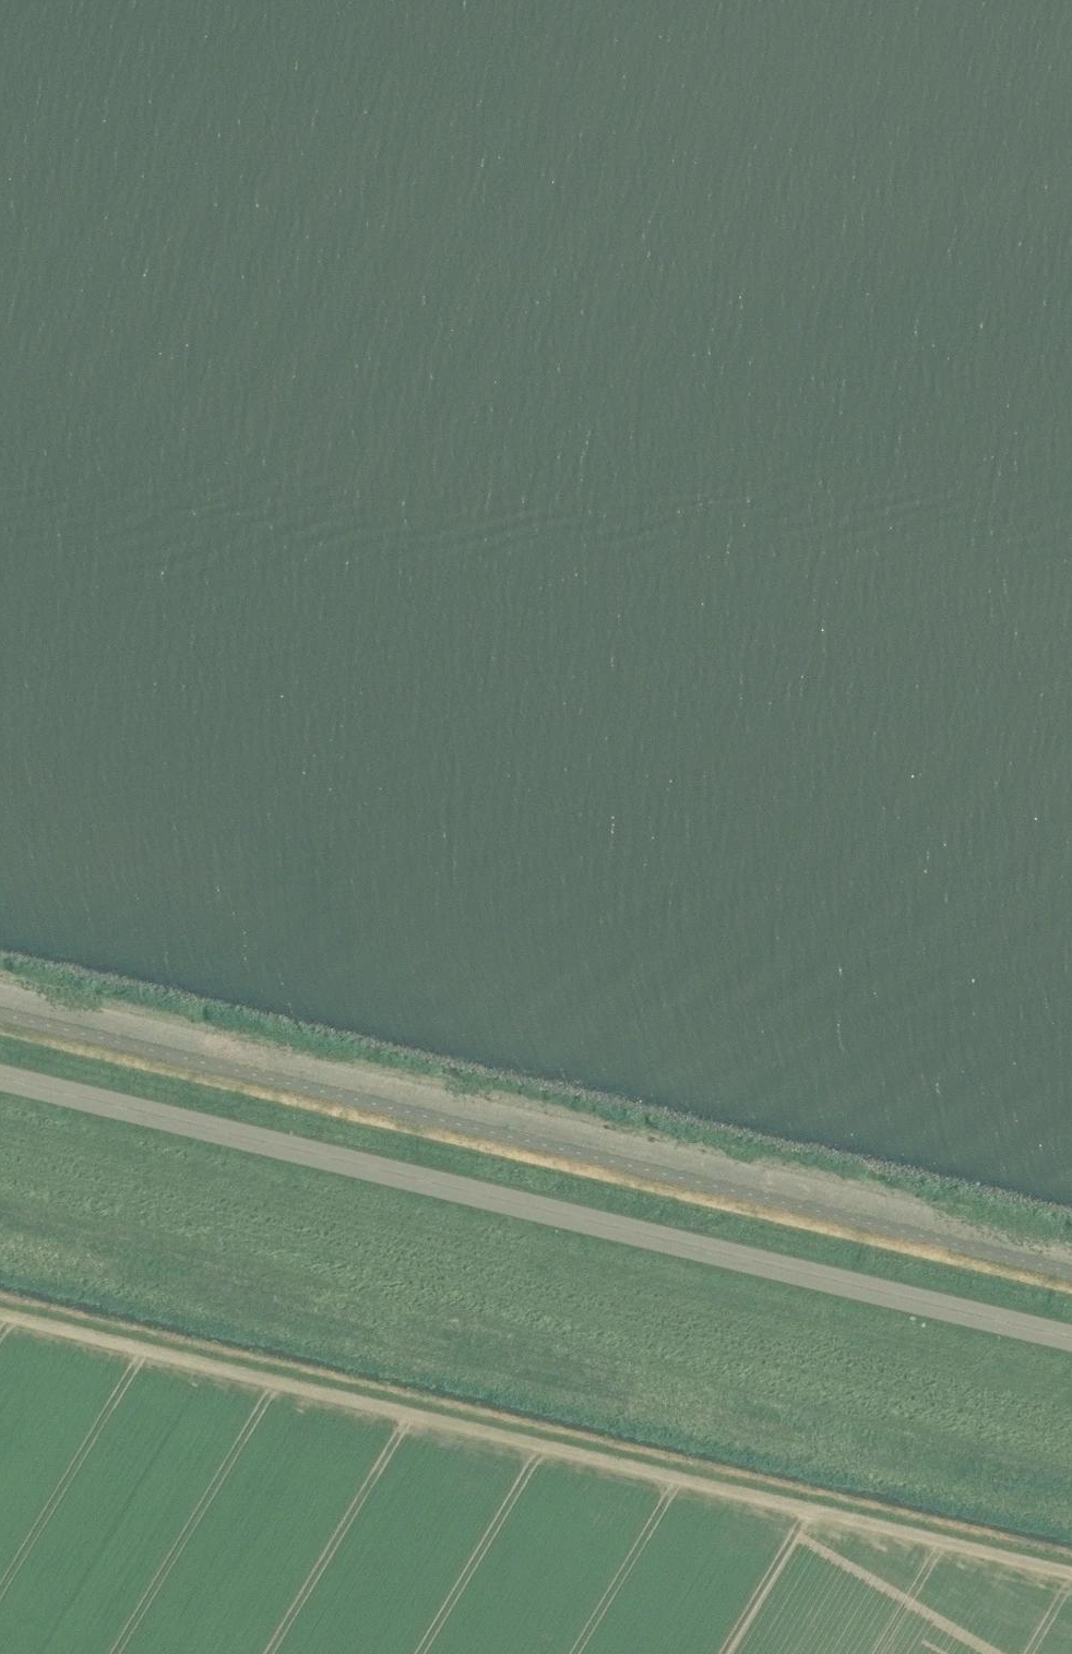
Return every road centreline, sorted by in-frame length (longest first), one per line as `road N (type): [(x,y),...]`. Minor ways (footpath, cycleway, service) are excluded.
road 1 (tertiary): [(1071,1340),(0,1080)]

